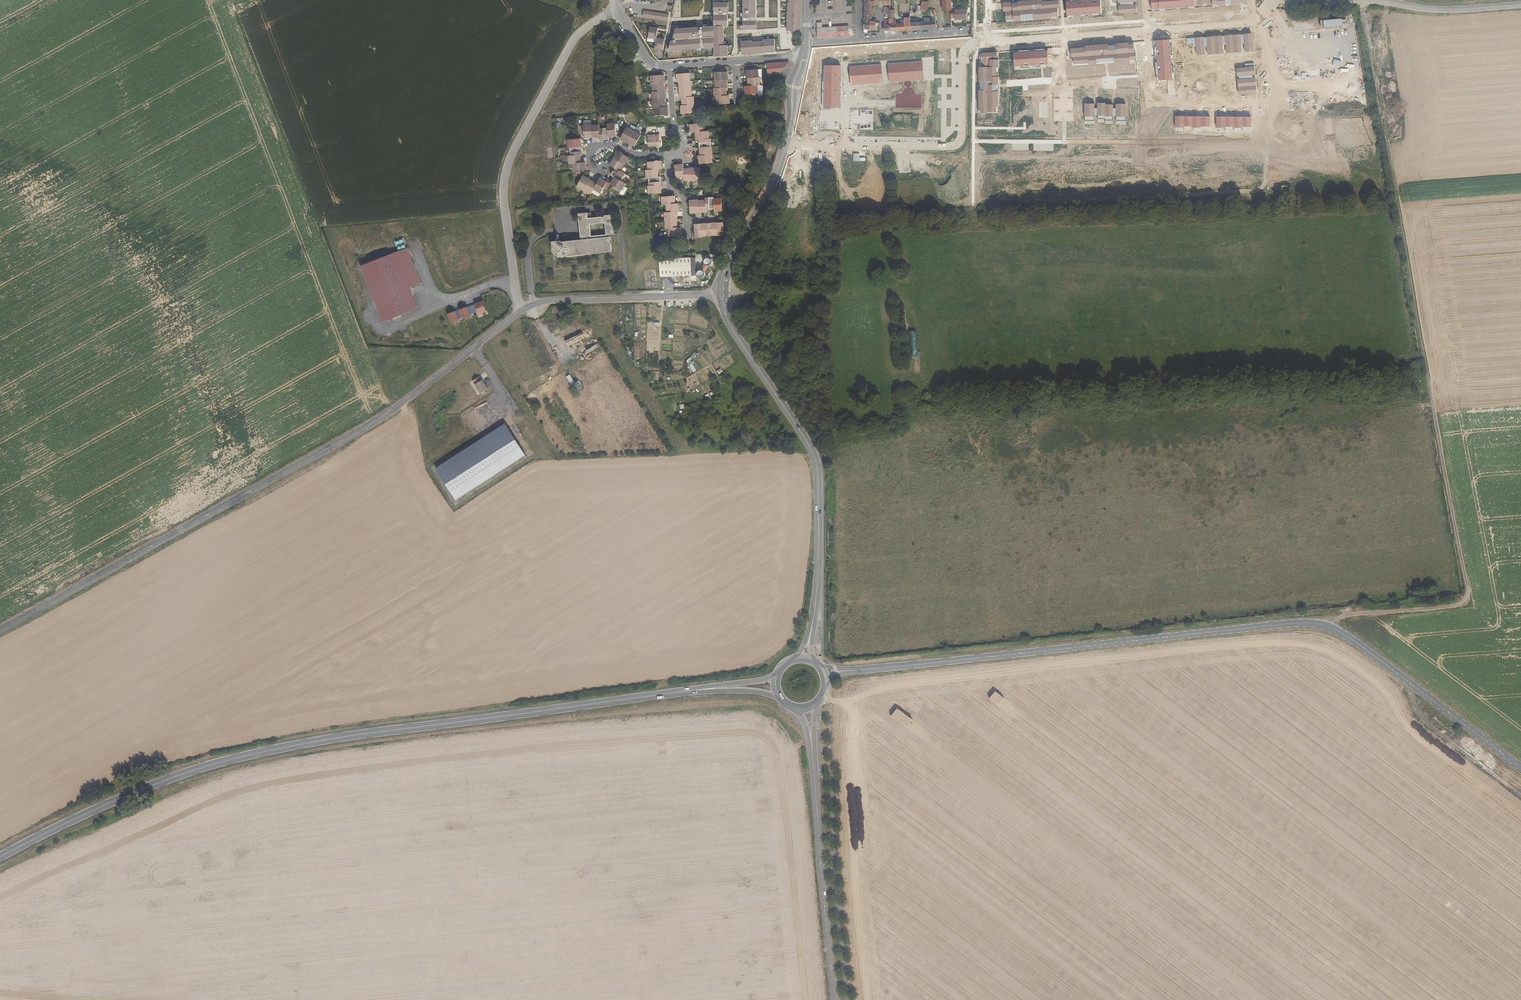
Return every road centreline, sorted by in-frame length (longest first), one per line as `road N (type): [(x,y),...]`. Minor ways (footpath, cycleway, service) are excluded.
road 1 (track): [(1363,1),(1468,597),(1457,605),(1350,615),(1326,626)]
road 2 (tertiary): [(1520,768),(1351,639),(1315,624),(839,672)]
road 3 (tertiary): [(687,692),(252,755),(147,788),(0,857)]
road 4 (tertiary): [(0,631),(367,427),(521,311)]
road 5 (residential): [(1275,0),(1267,14),(1248,22),(978,40),(962,56),(957,143),(788,147)]
road 6 (tertiary): [(812,628),(816,460),(730,324)]
road 7 (unclassified): [(616,9),(579,34),(507,166),(515,284)]
road 8 (tertiary): [(835,999),(812,745)]
road 9 (unclassified): [(1520,5),(1286,0)]
road 10 (tertiary): [(521,311),(543,302),(718,295)]
road 11 (tertiary): [(730,258),(788,147)]

